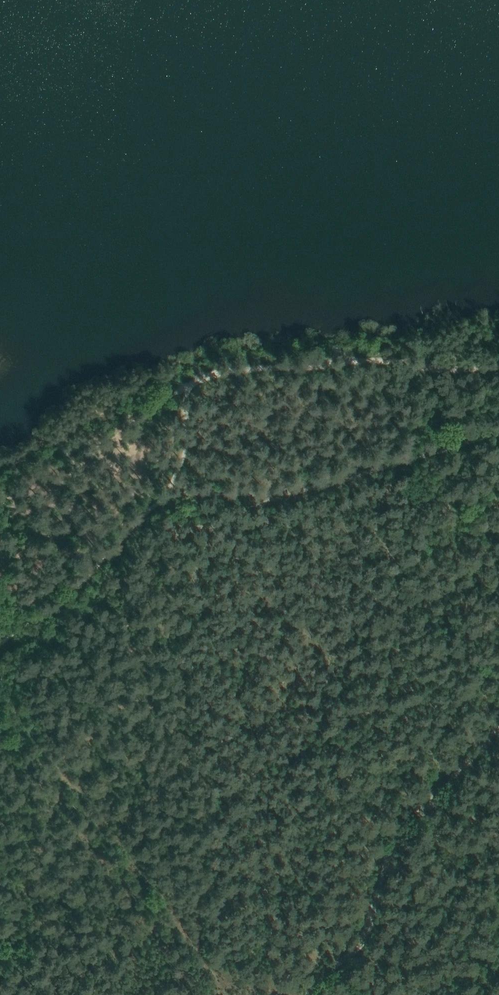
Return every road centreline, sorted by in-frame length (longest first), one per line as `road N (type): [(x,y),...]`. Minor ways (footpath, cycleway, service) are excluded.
road 1 (track): [(319,994),(367,928),(390,830),(498,711)]
road 2 (track): [(167,492),(82,578),(0,642)]

